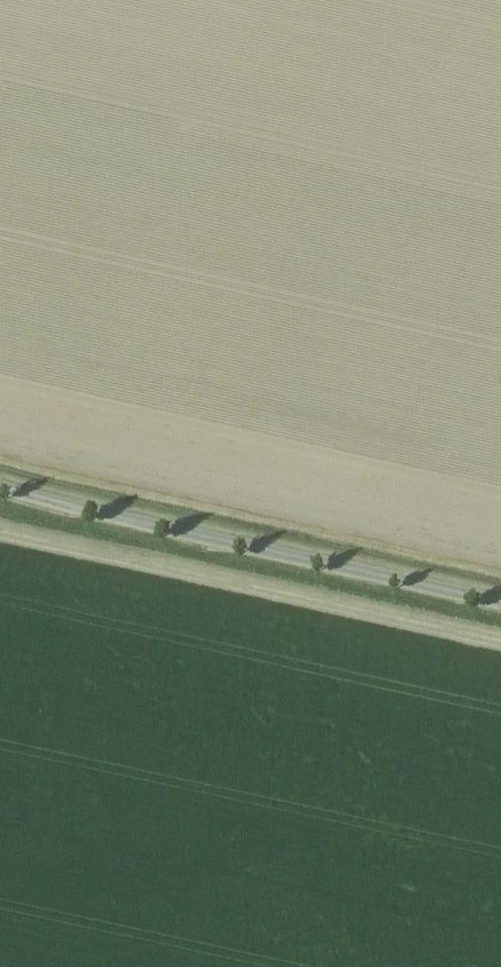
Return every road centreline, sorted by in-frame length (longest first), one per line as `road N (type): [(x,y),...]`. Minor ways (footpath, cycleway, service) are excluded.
road 1 (unclassified): [(0,487),(500,601)]

